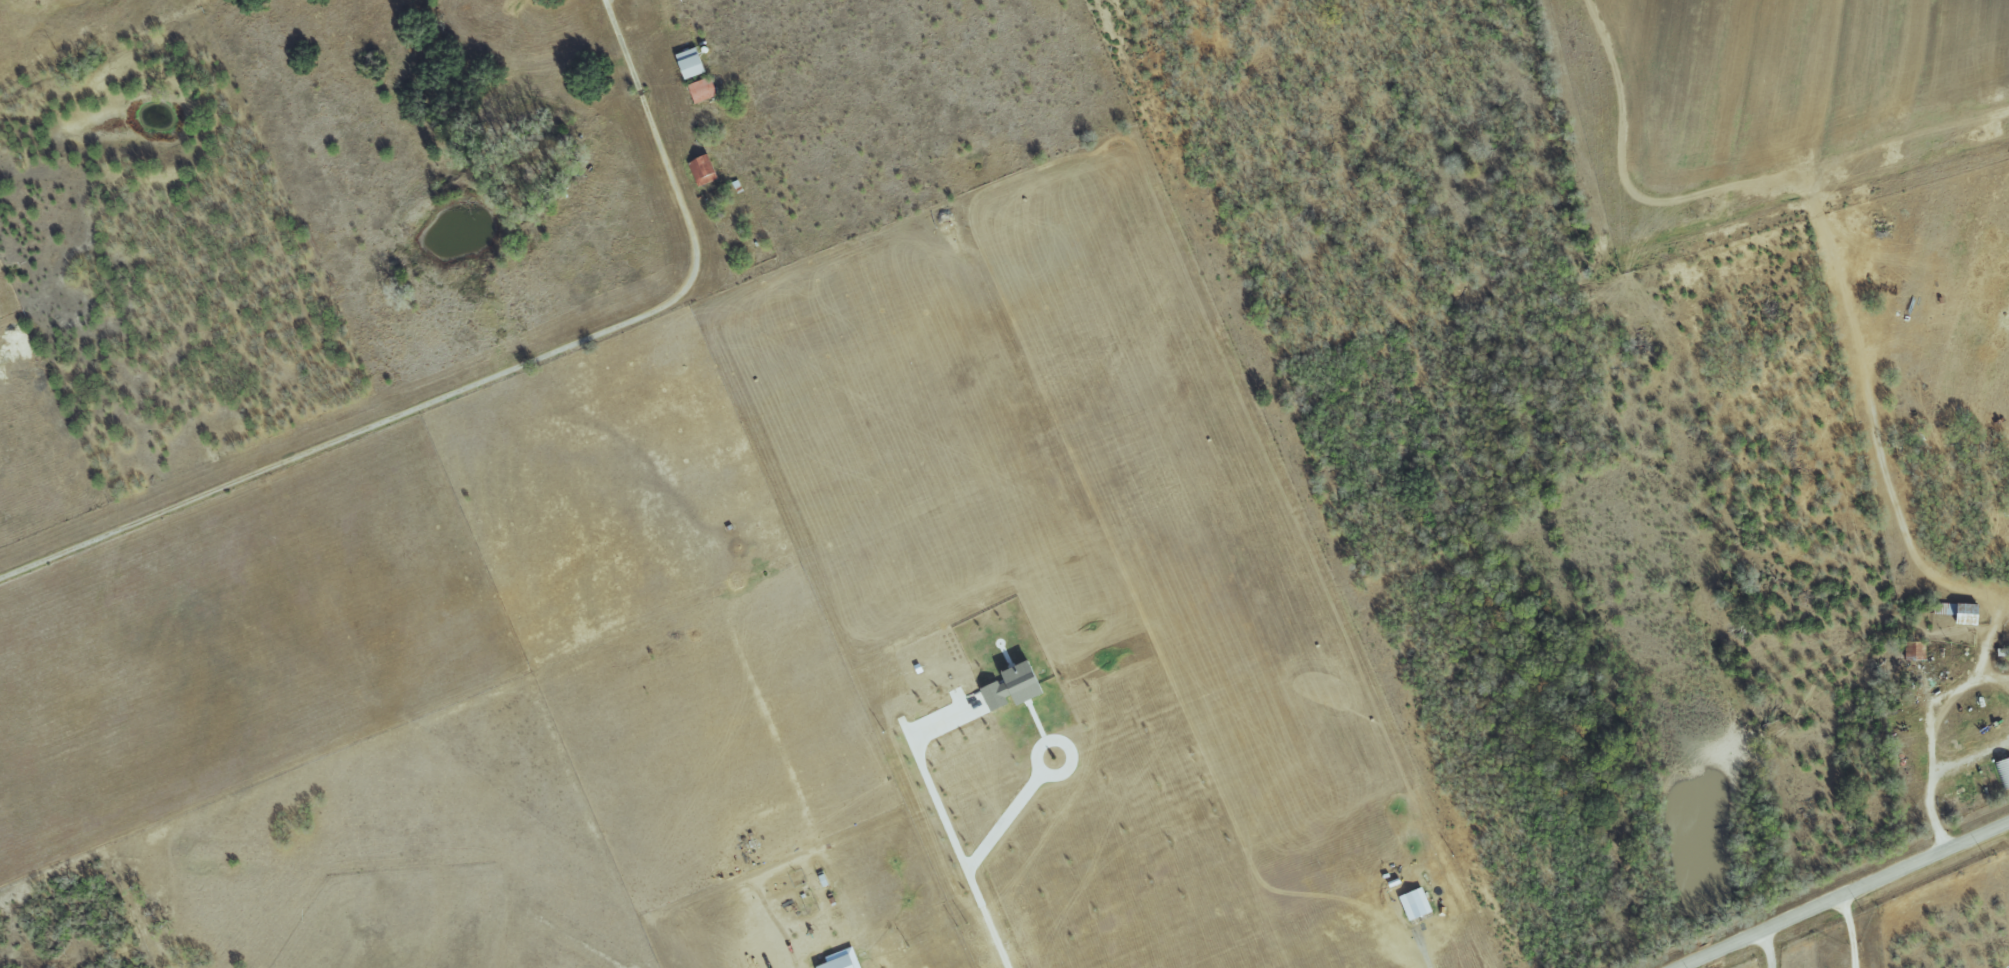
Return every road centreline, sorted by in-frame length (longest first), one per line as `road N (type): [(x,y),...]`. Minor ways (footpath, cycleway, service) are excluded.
road 1 (residential): [(1679,967),(2008,822)]

